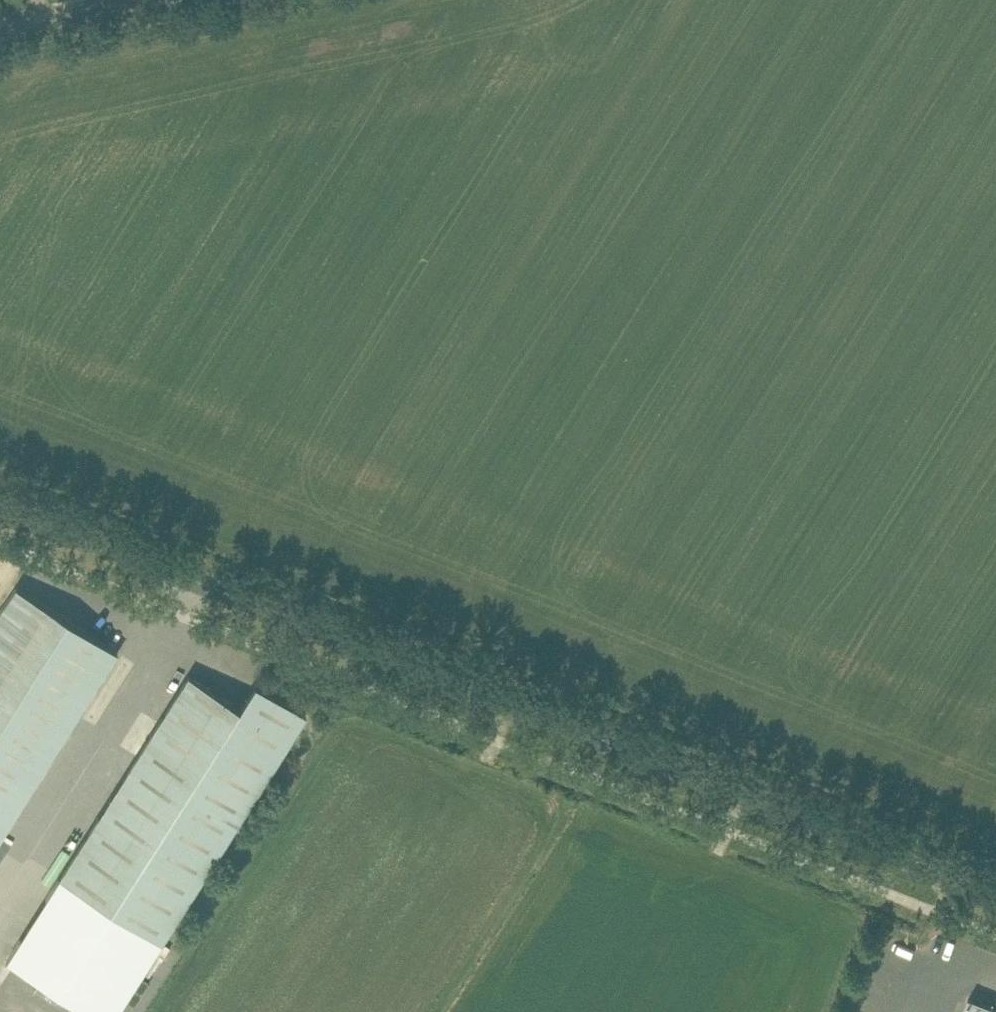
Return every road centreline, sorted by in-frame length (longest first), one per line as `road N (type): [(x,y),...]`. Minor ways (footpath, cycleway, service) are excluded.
road 1 (tertiary): [(995,894),(0,504)]
road 2 (unclassified): [(0,35),(163,0)]

